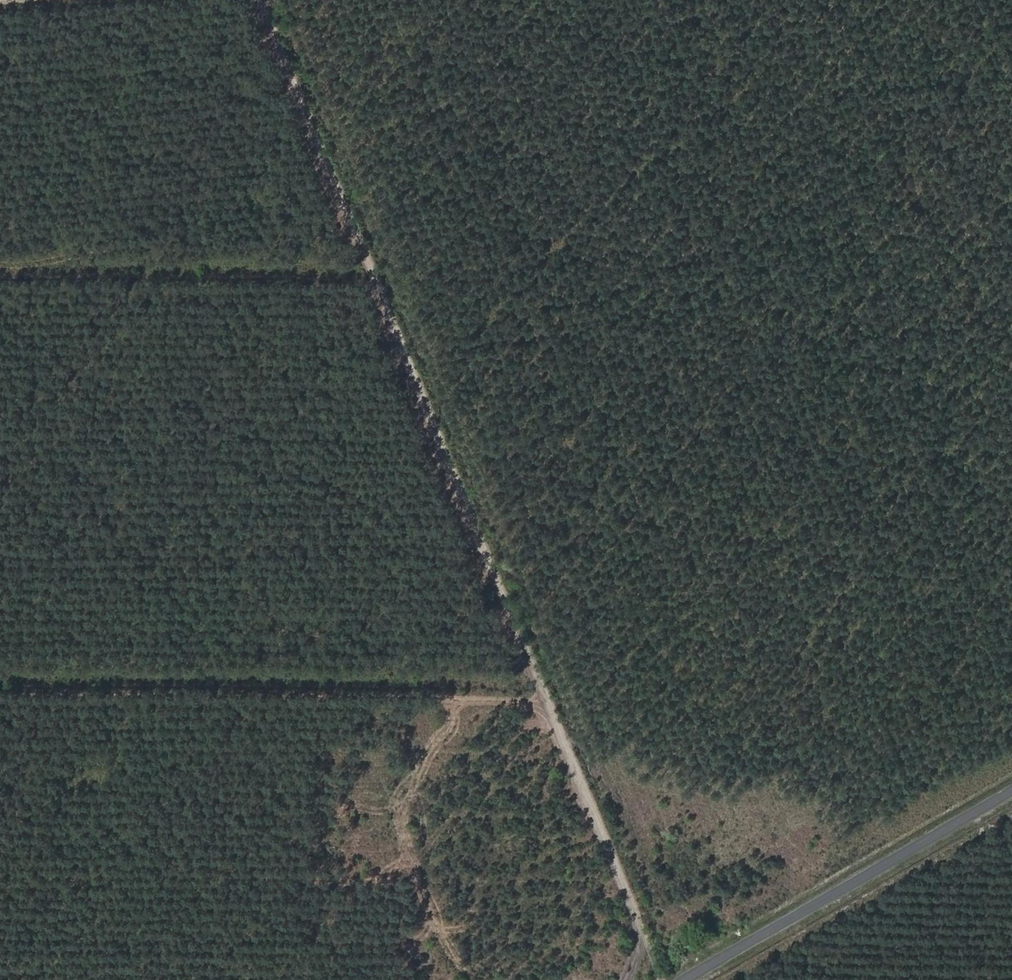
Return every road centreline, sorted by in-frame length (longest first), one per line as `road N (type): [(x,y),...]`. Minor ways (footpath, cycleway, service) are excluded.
road 1 (track): [(259,0),(662,979)]
road 2 (tertiary): [(685,979),(1011,791)]

